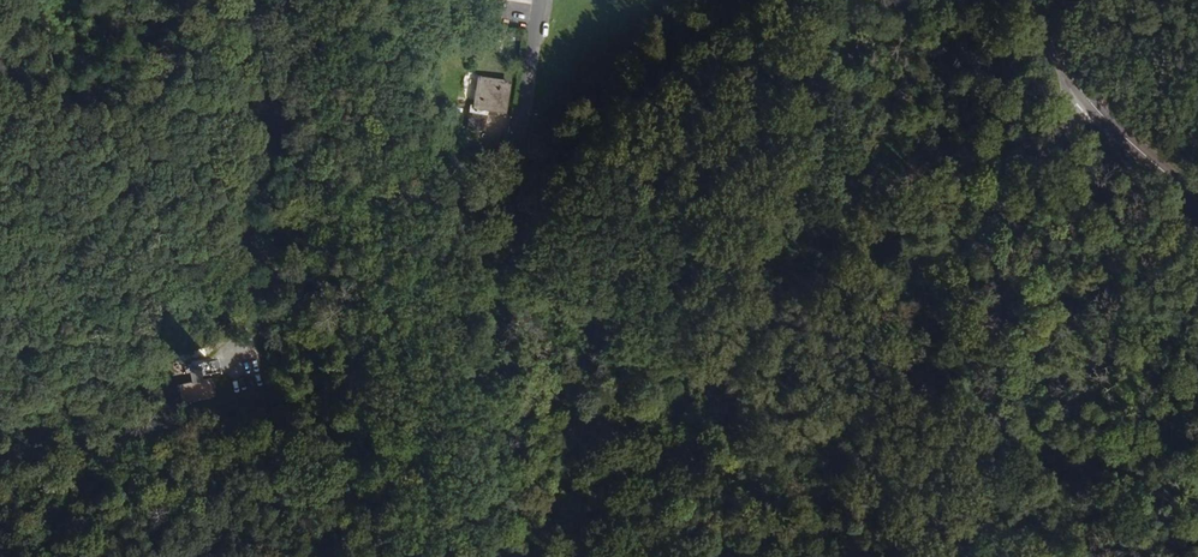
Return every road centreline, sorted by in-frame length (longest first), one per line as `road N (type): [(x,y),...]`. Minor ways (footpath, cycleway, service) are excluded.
road 1 (tertiary): [(1078,102),(990,299),(976,438),(980,556)]
road 2 (secondary): [(1078,102),(1197,200)]

